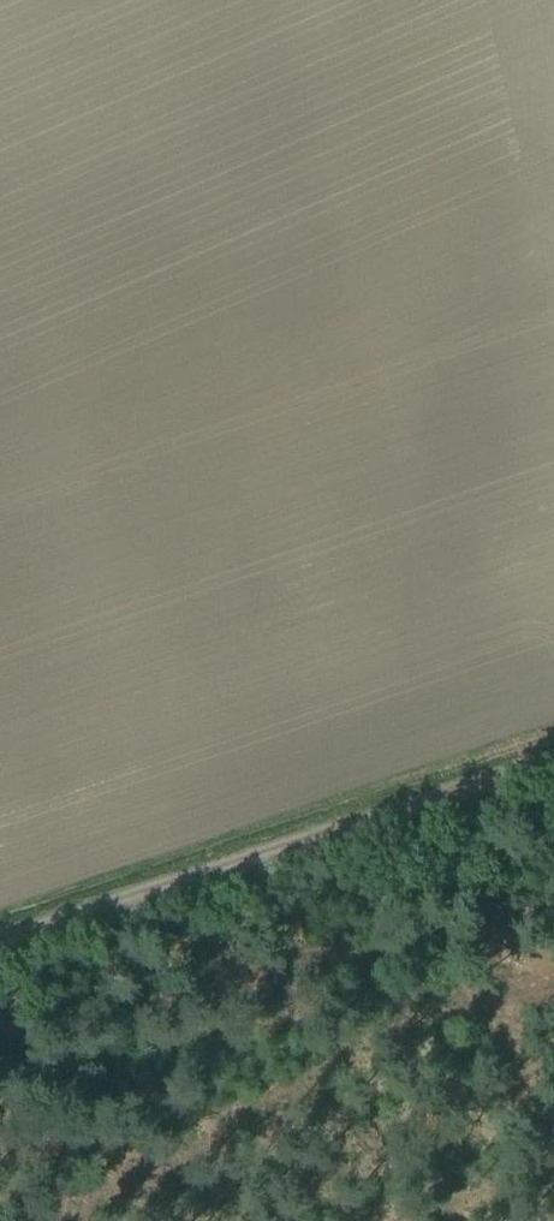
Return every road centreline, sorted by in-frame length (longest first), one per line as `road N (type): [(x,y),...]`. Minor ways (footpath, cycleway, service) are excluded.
road 1 (track): [(378,820),(0,948)]
road 2 (track): [(553,1144),(456,980),(378,820)]
road 3 (track): [(553,761),(378,820)]

